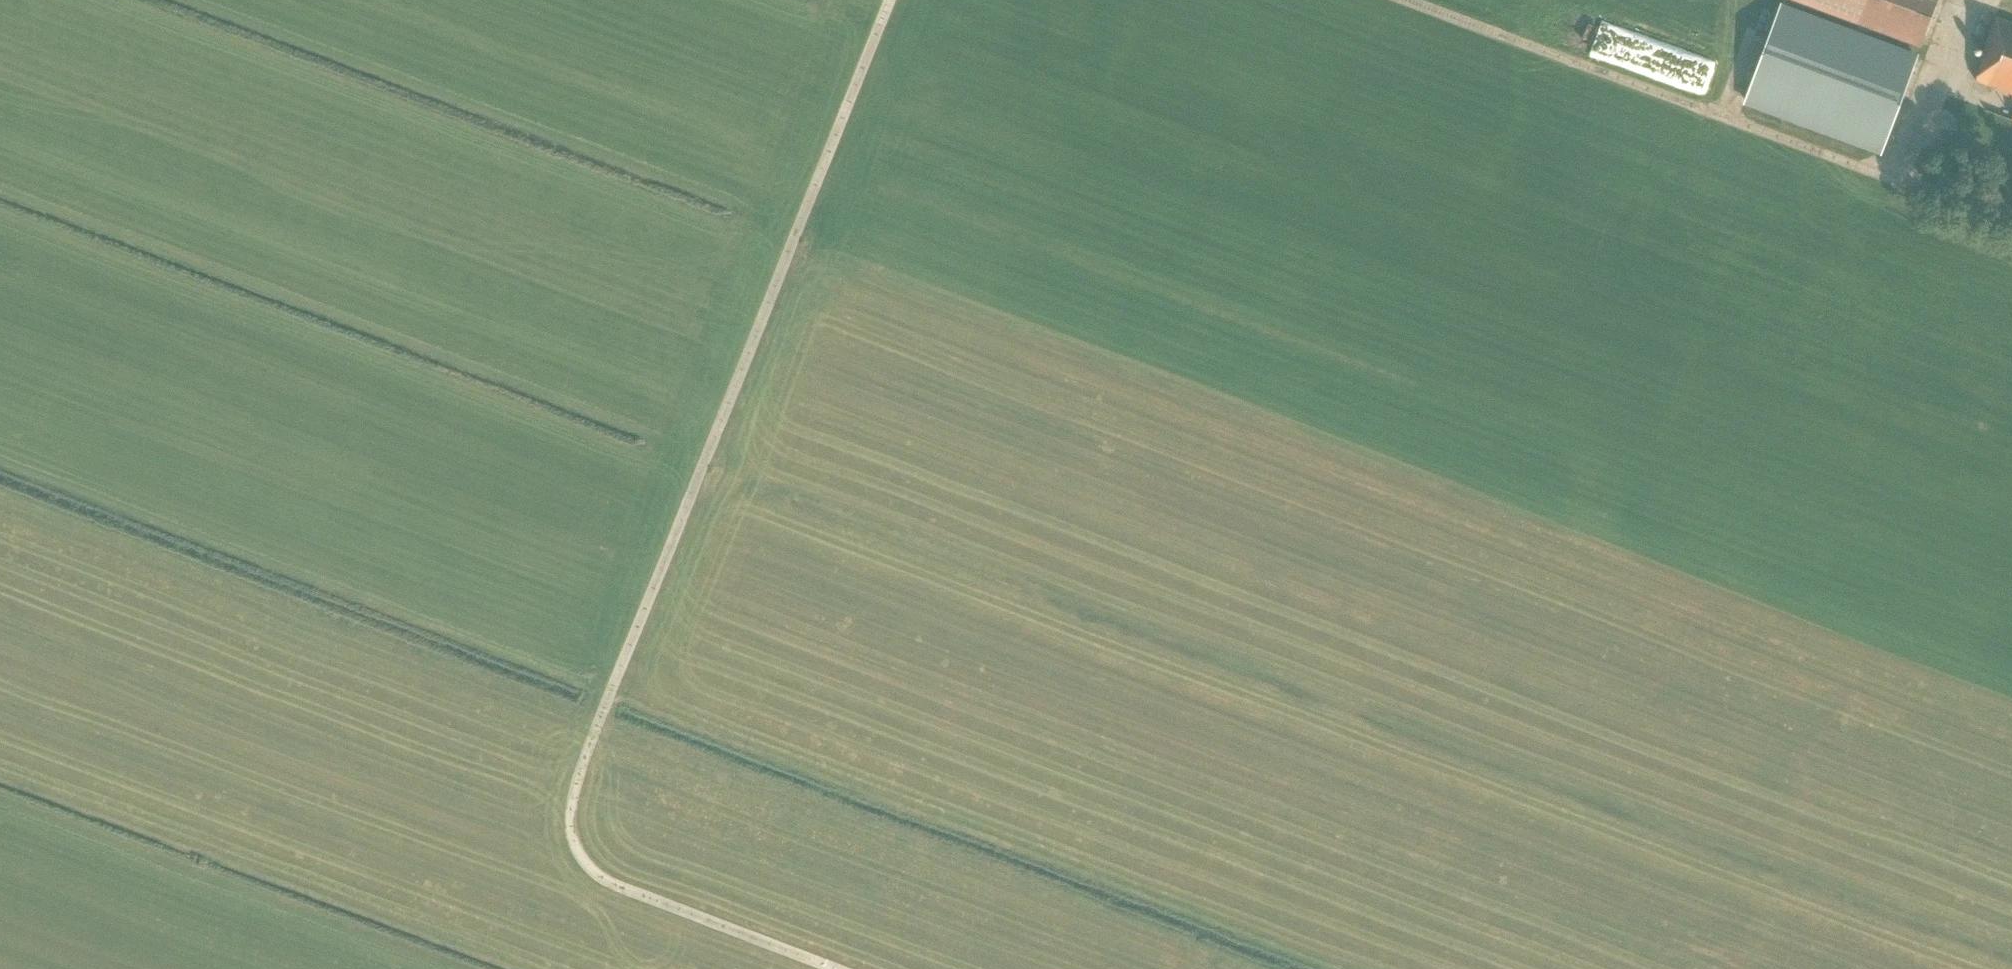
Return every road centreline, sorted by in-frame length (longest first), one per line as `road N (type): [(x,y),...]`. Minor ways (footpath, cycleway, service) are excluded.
road 1 (unclassified): [(2011,228),(1898,179)]

